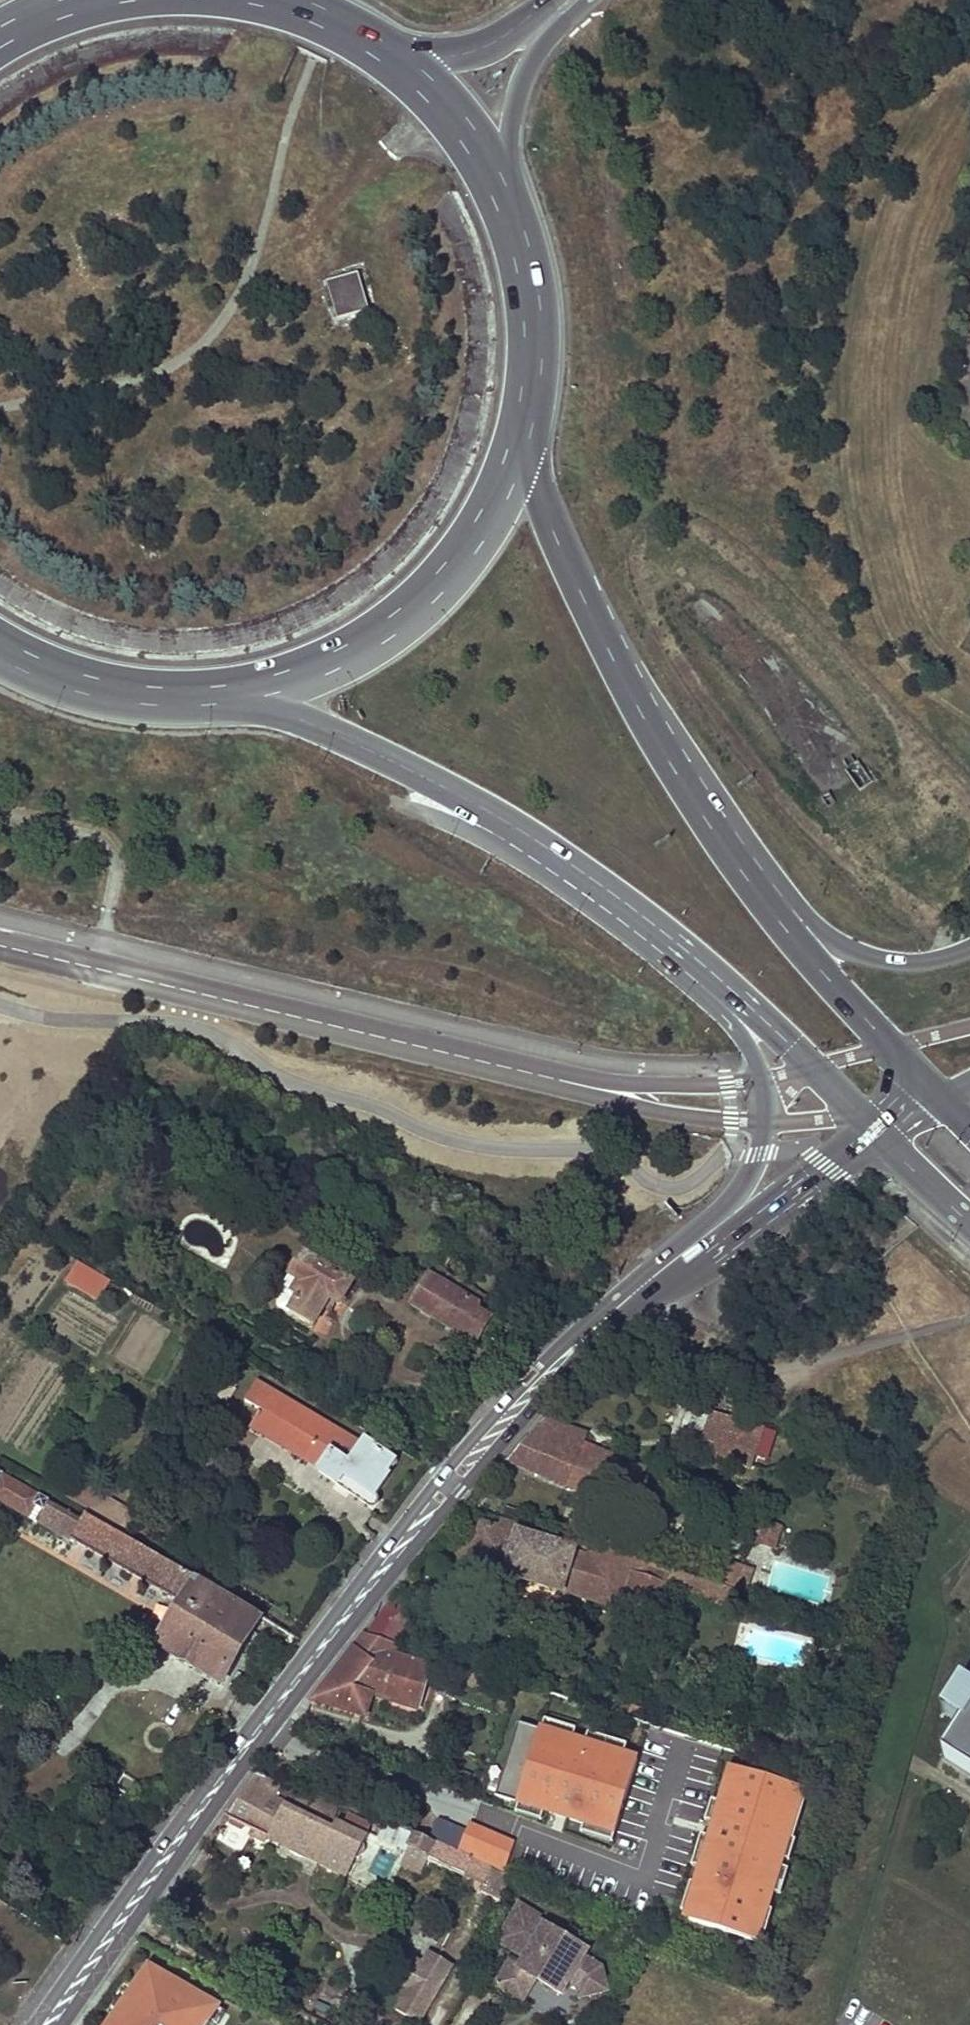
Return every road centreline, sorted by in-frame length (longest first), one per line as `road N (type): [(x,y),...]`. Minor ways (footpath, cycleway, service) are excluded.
road 1 (secondary): [(710,1244),(641,1286),(587,1334),(452,1483),(318,1650),(49,2024)]
road 2 (primary): [(216,693),(287,712),(483,807),(601,886),(712,977)]
road 3 (primary): [(765,904),(666,756),(588,607),(520,434)]
road 4 (trunk): [(216,693),(297,676),(397,621),(475,536),(520,434)]
road 5 (primary): [(712,977),(767,1083),(767,1121),(760,1152),(710,1244)]
road 6 (trunk): [(520,434),(531,306),(499,182)]
road 7 (primary): [(712,977),(880,1135)]
road 8 (trunk): [(0,648),(56,675),(138,693),(216,693)]
road 9 (residential): [(969,947),(931,961),(885,961),(765,904)]
road 10 (secondary): [(499,182),(527,71),(587,0)]
road 11 (secondary): [(710,1244),(880,1135)]
road 12 (primary): [(891,1047),(765,904)]
road 13 (secondary): [(551,0),(482,48),(397,59)]
road 14 (trunk): [(499,182),(450,110),(397,59)]
road 15 (trunk): [(397,59),(285,0)]
road 16 (primary): [(880,1135),(969,1220)]

